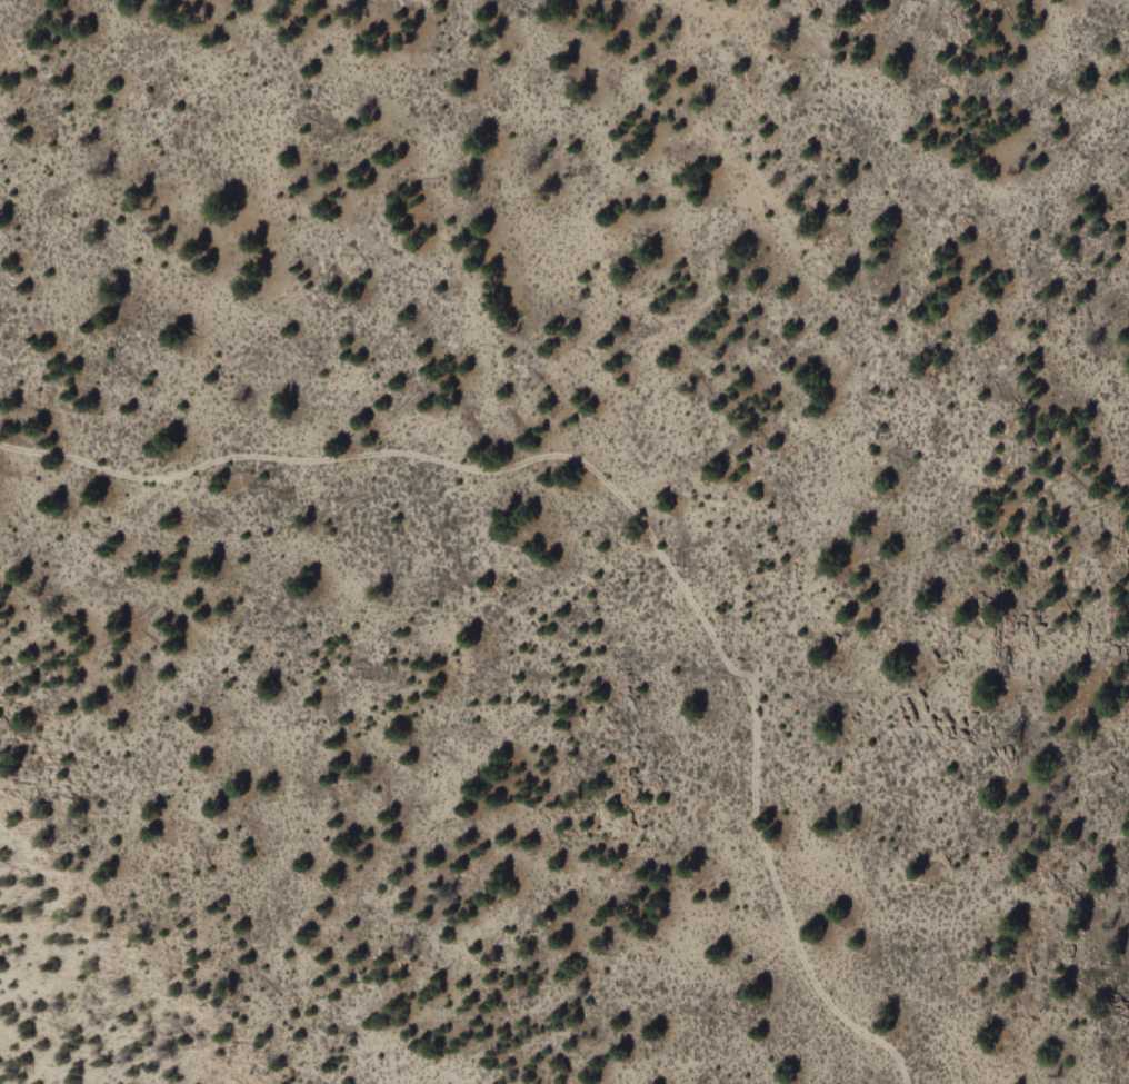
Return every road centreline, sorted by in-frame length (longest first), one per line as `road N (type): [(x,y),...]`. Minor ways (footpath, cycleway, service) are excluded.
road 1 (track): [(0,447),(169,488),(241,464),(340,469),(414,458),(502,476),(568,459),(598,470),(663,548),(752,689),(762,716),(758,795),(766,844),(805,962),(832,1010),(898,1057),(915,1083)]

